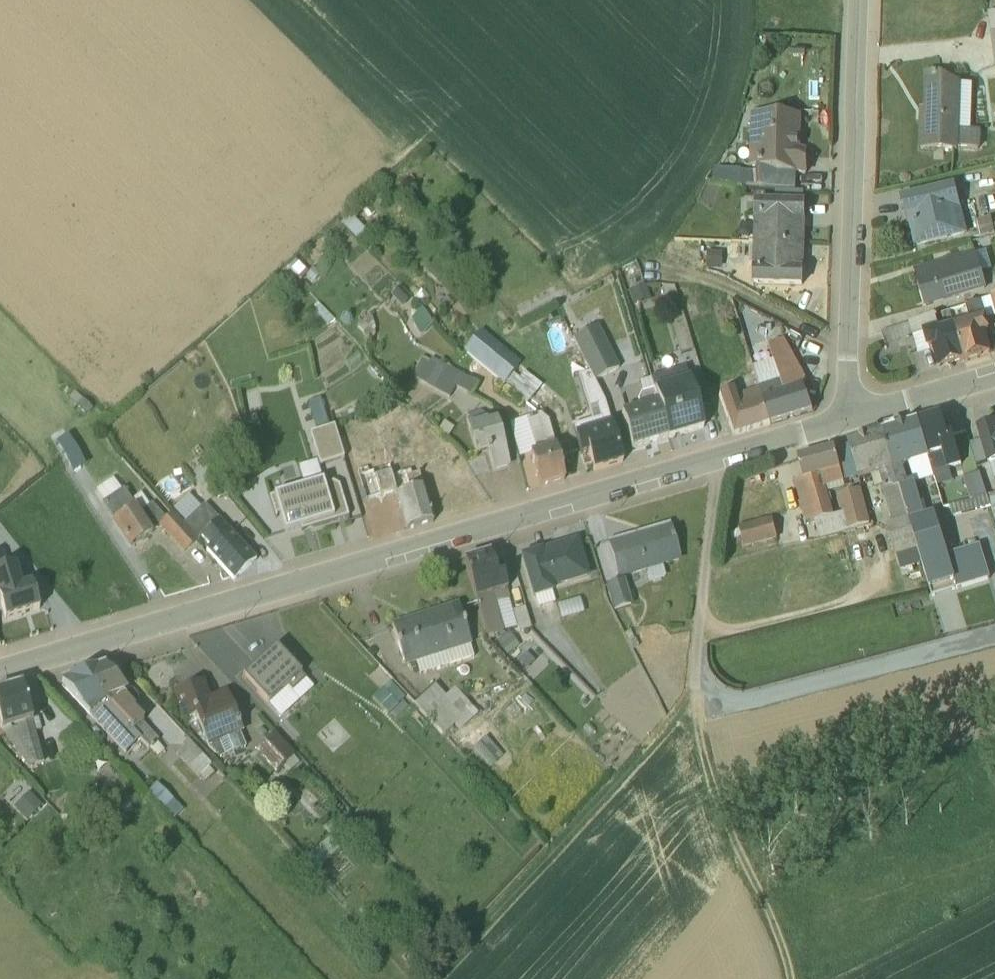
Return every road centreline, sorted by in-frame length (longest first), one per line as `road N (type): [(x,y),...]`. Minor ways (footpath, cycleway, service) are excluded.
road 1 (residential): [(718,454),(0,670)]
road 2 (track): [(793,978),(703,754),(695,691),(732,705),(994,637)]
road 3 (residential): [(845,422),(859,0)]
road 4 (unclassified): [(695,691),(718,454)]
road 5 (residential): [(994,376),(845,422)]
road 6 (residential): [(845,422),(718,454)]

